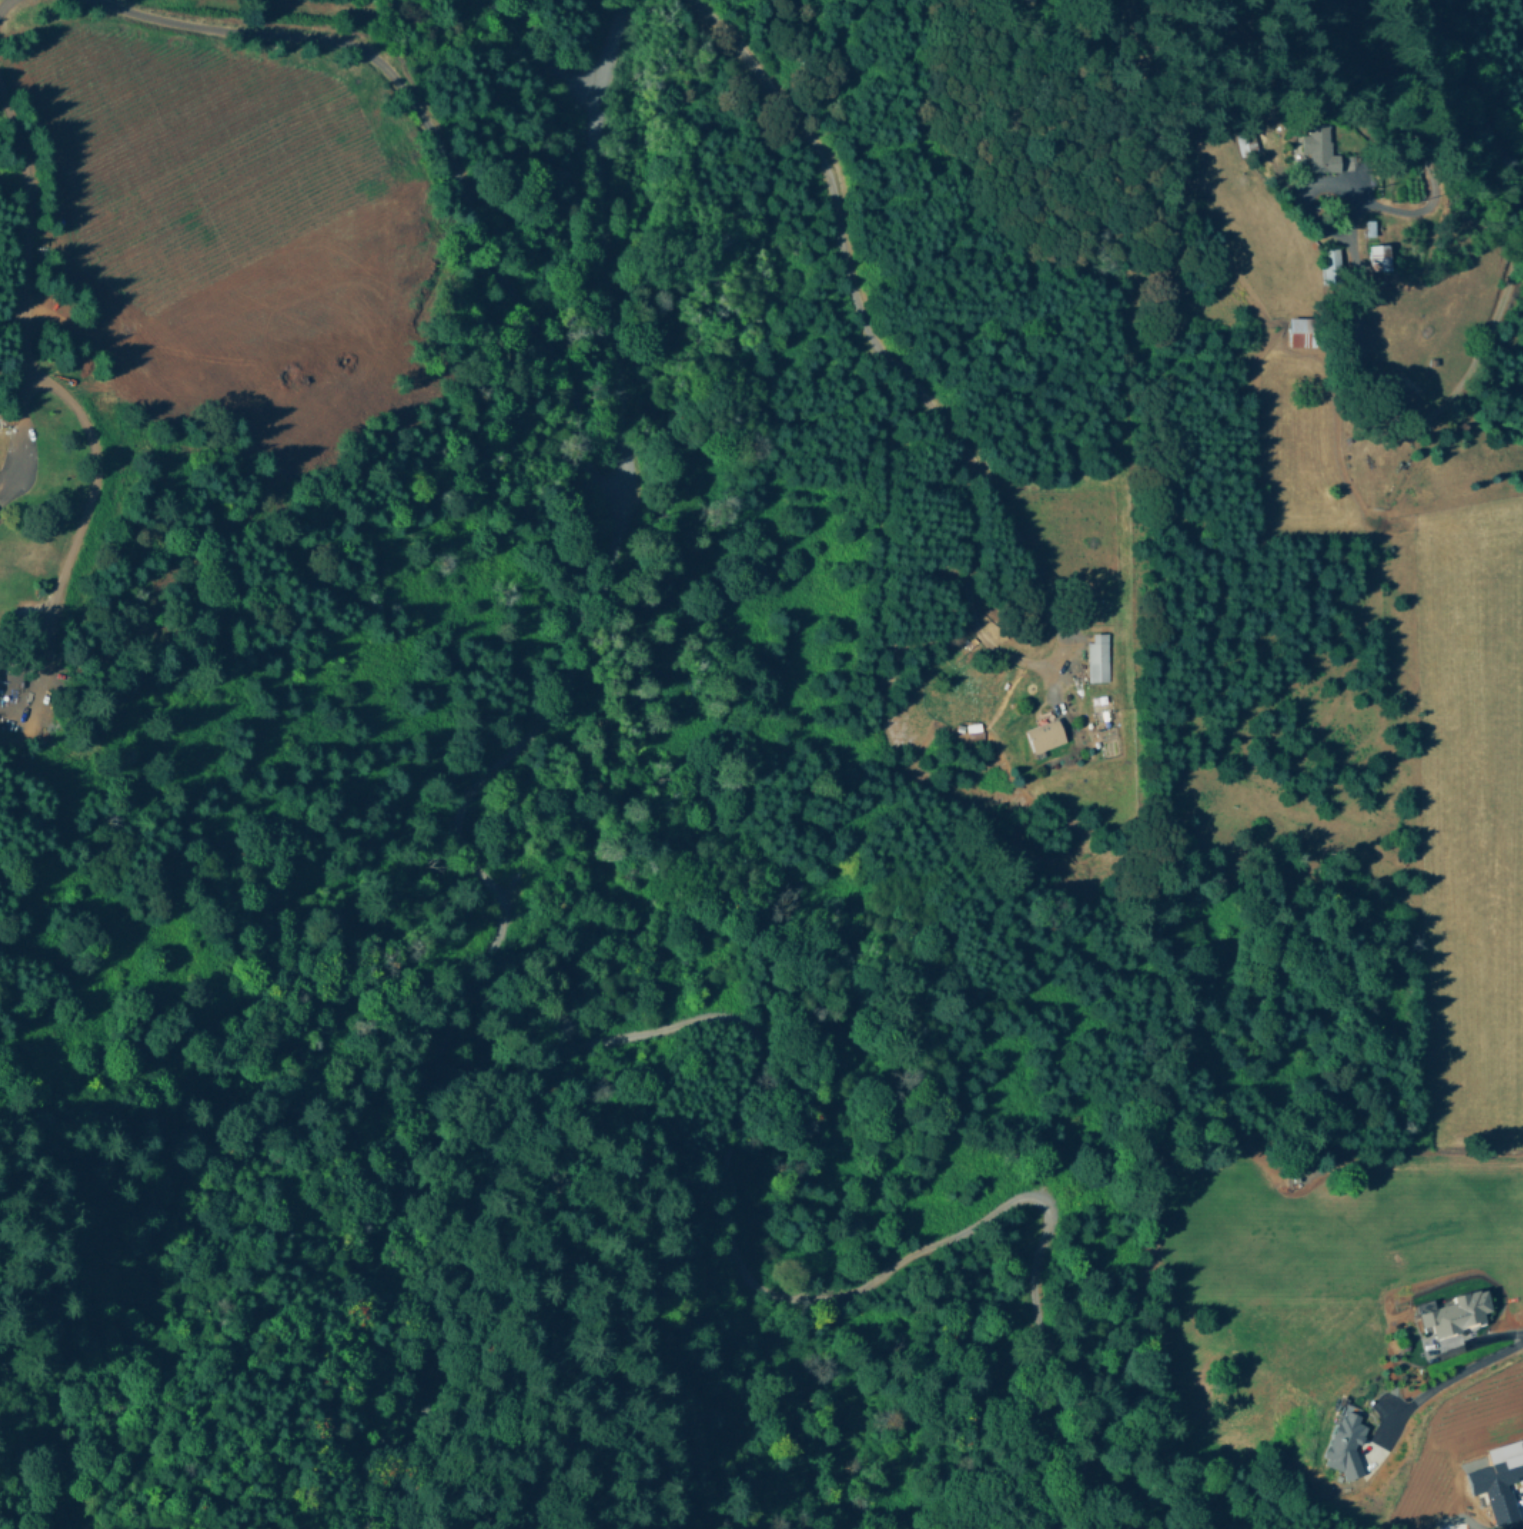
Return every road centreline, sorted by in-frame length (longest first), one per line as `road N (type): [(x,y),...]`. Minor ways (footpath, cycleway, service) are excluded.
road 1 (residential): [(622,493),(624,357),(597,136),(610,65),(635,0)]

